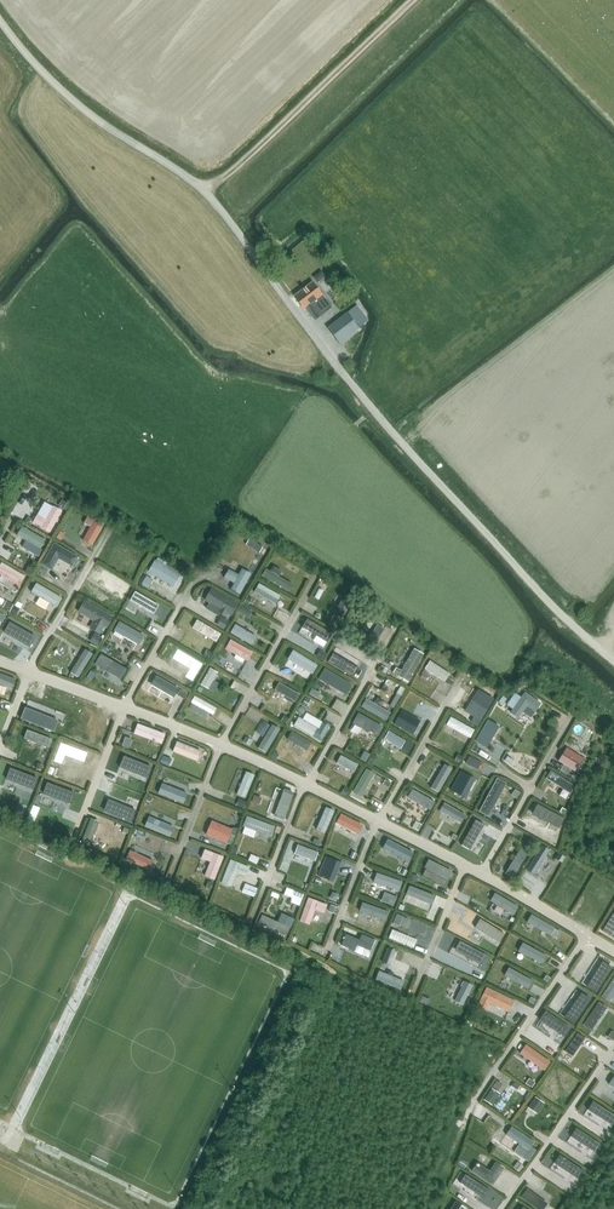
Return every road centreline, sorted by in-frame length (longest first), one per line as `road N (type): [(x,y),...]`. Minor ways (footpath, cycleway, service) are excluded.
road 1 (unclassified): [(613,660),(397,436),(197,184),(93,115),(0,20)]

